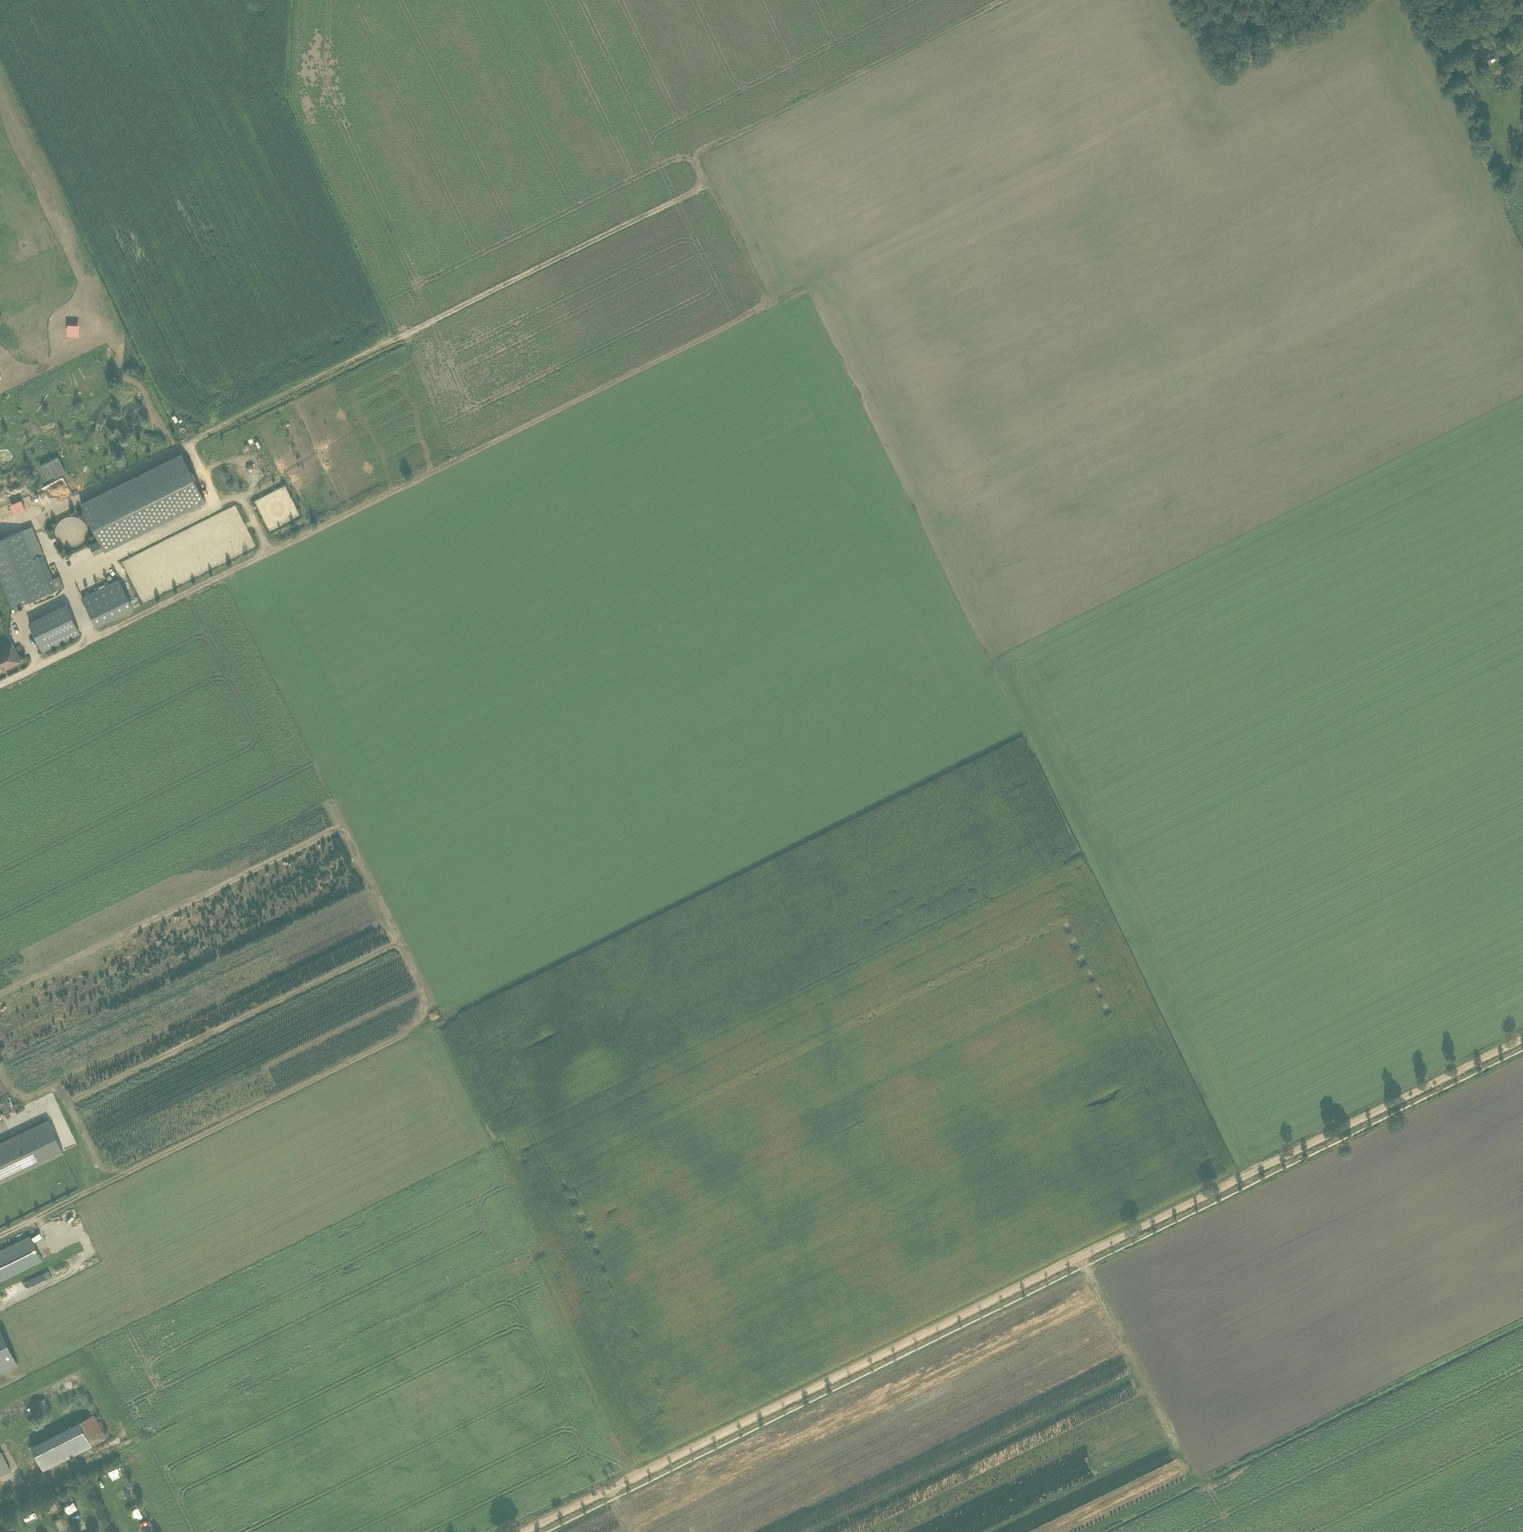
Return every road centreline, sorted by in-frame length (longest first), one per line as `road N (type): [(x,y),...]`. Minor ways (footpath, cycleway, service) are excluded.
road 1 (track): [(988,0),(698,148),(774,296),(0,681)]
road 2 (track): [(1522,1043),(531,1531)]

